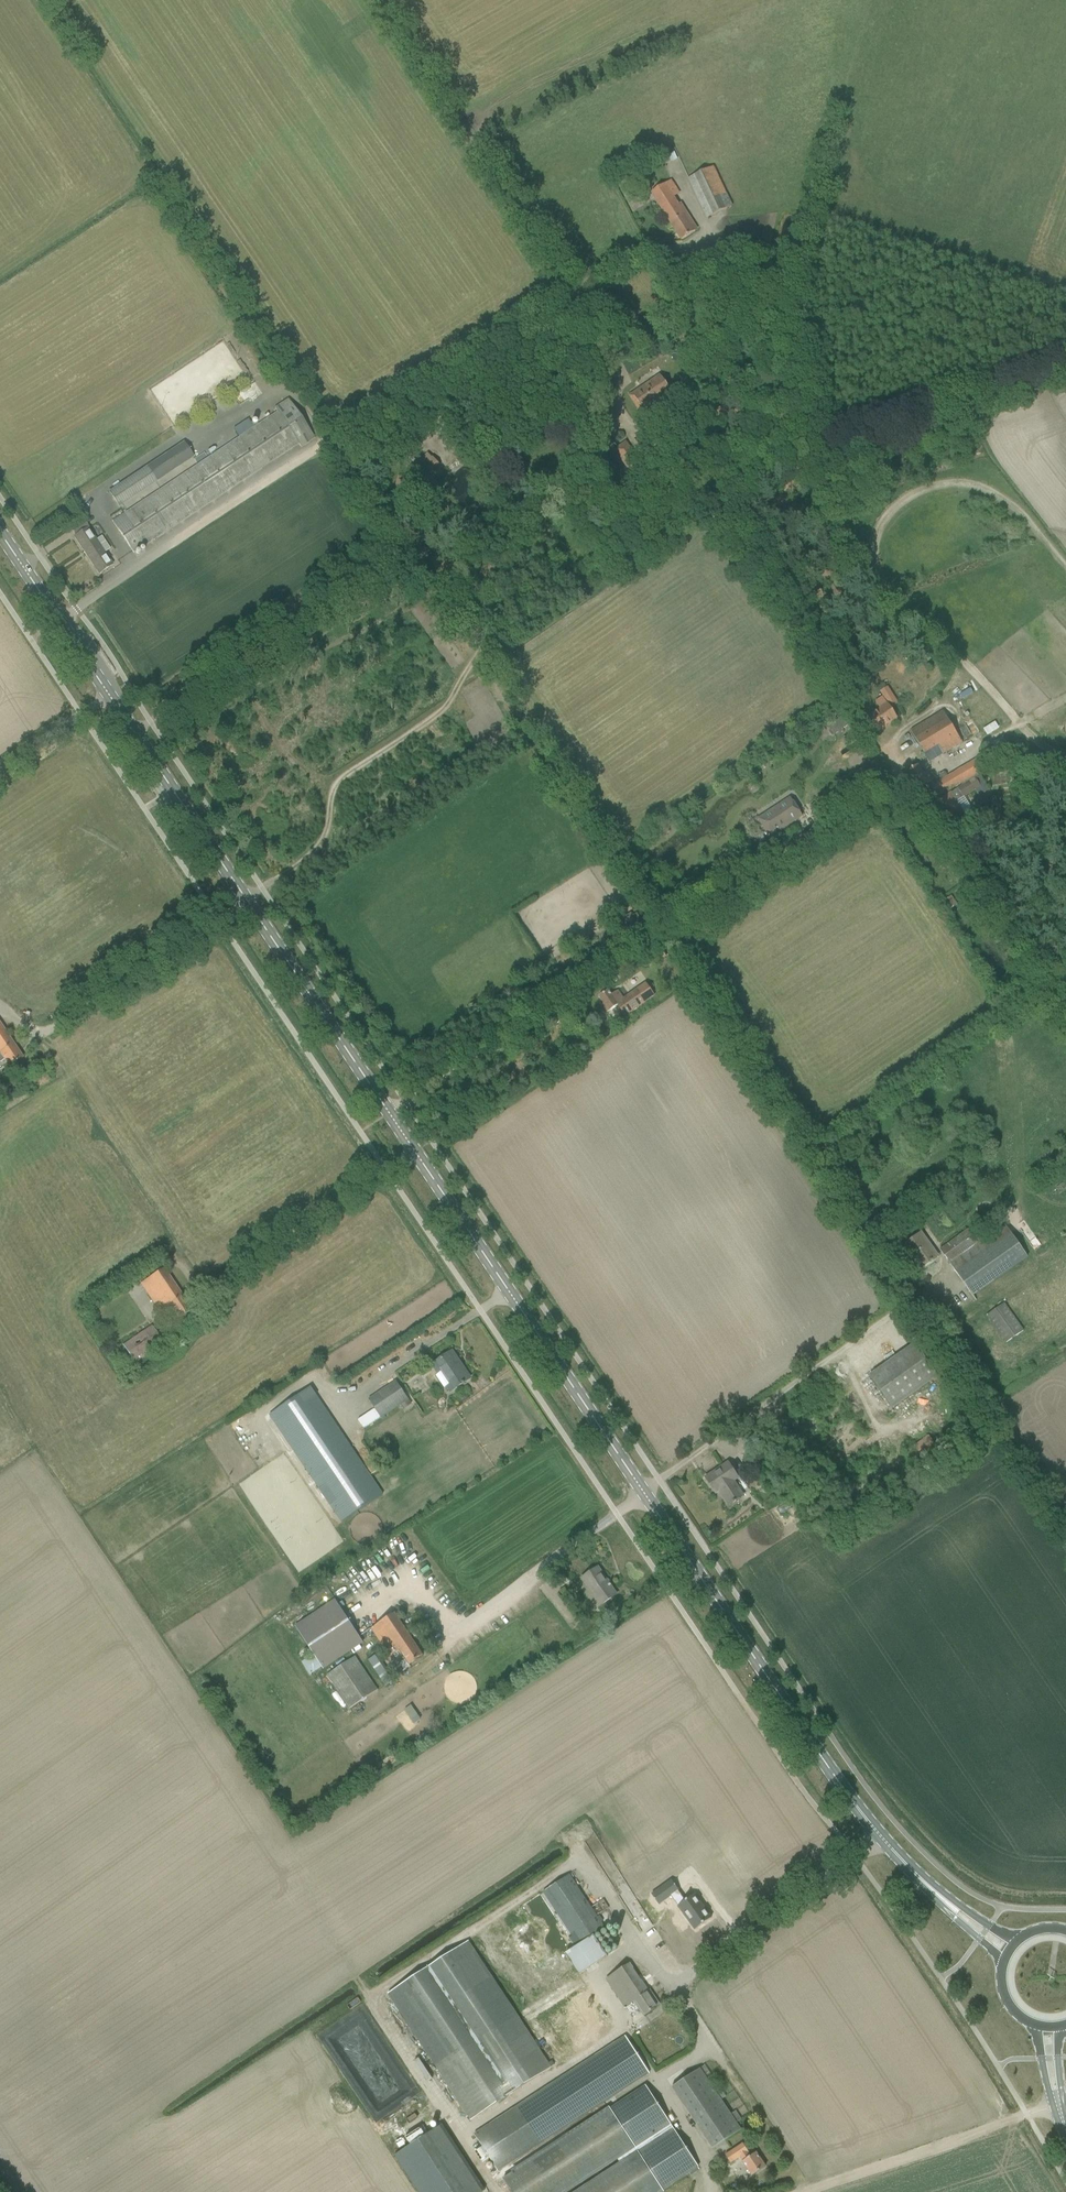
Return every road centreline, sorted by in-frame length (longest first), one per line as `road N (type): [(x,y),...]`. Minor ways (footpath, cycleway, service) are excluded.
road 1 (track): [(388,1112),(866,809),(900,777),(658,428),(608,436),(547,499),(545,578),(503,611),(450,702),(339,782),(323,841),(246,900)]
road 2 (secondary): [(946,1903),(870,1824),(823,1760),(0,534)]
road 3 (track): [(30,639),(313,451),(629,257)]
road 4 (track): [(634,428),(622,414),(605,340),(374,0)]
road 5 (track): [(1065,369),(811,457),(719,509)]
road 6 (track): [(913,1299),(610,1517)]
road 7 (track): [(515,716),(663,937)]
road 8 (track): [(1027,2115),(792,2191)]
road 9 (track): [(976,889),(900,777)]

